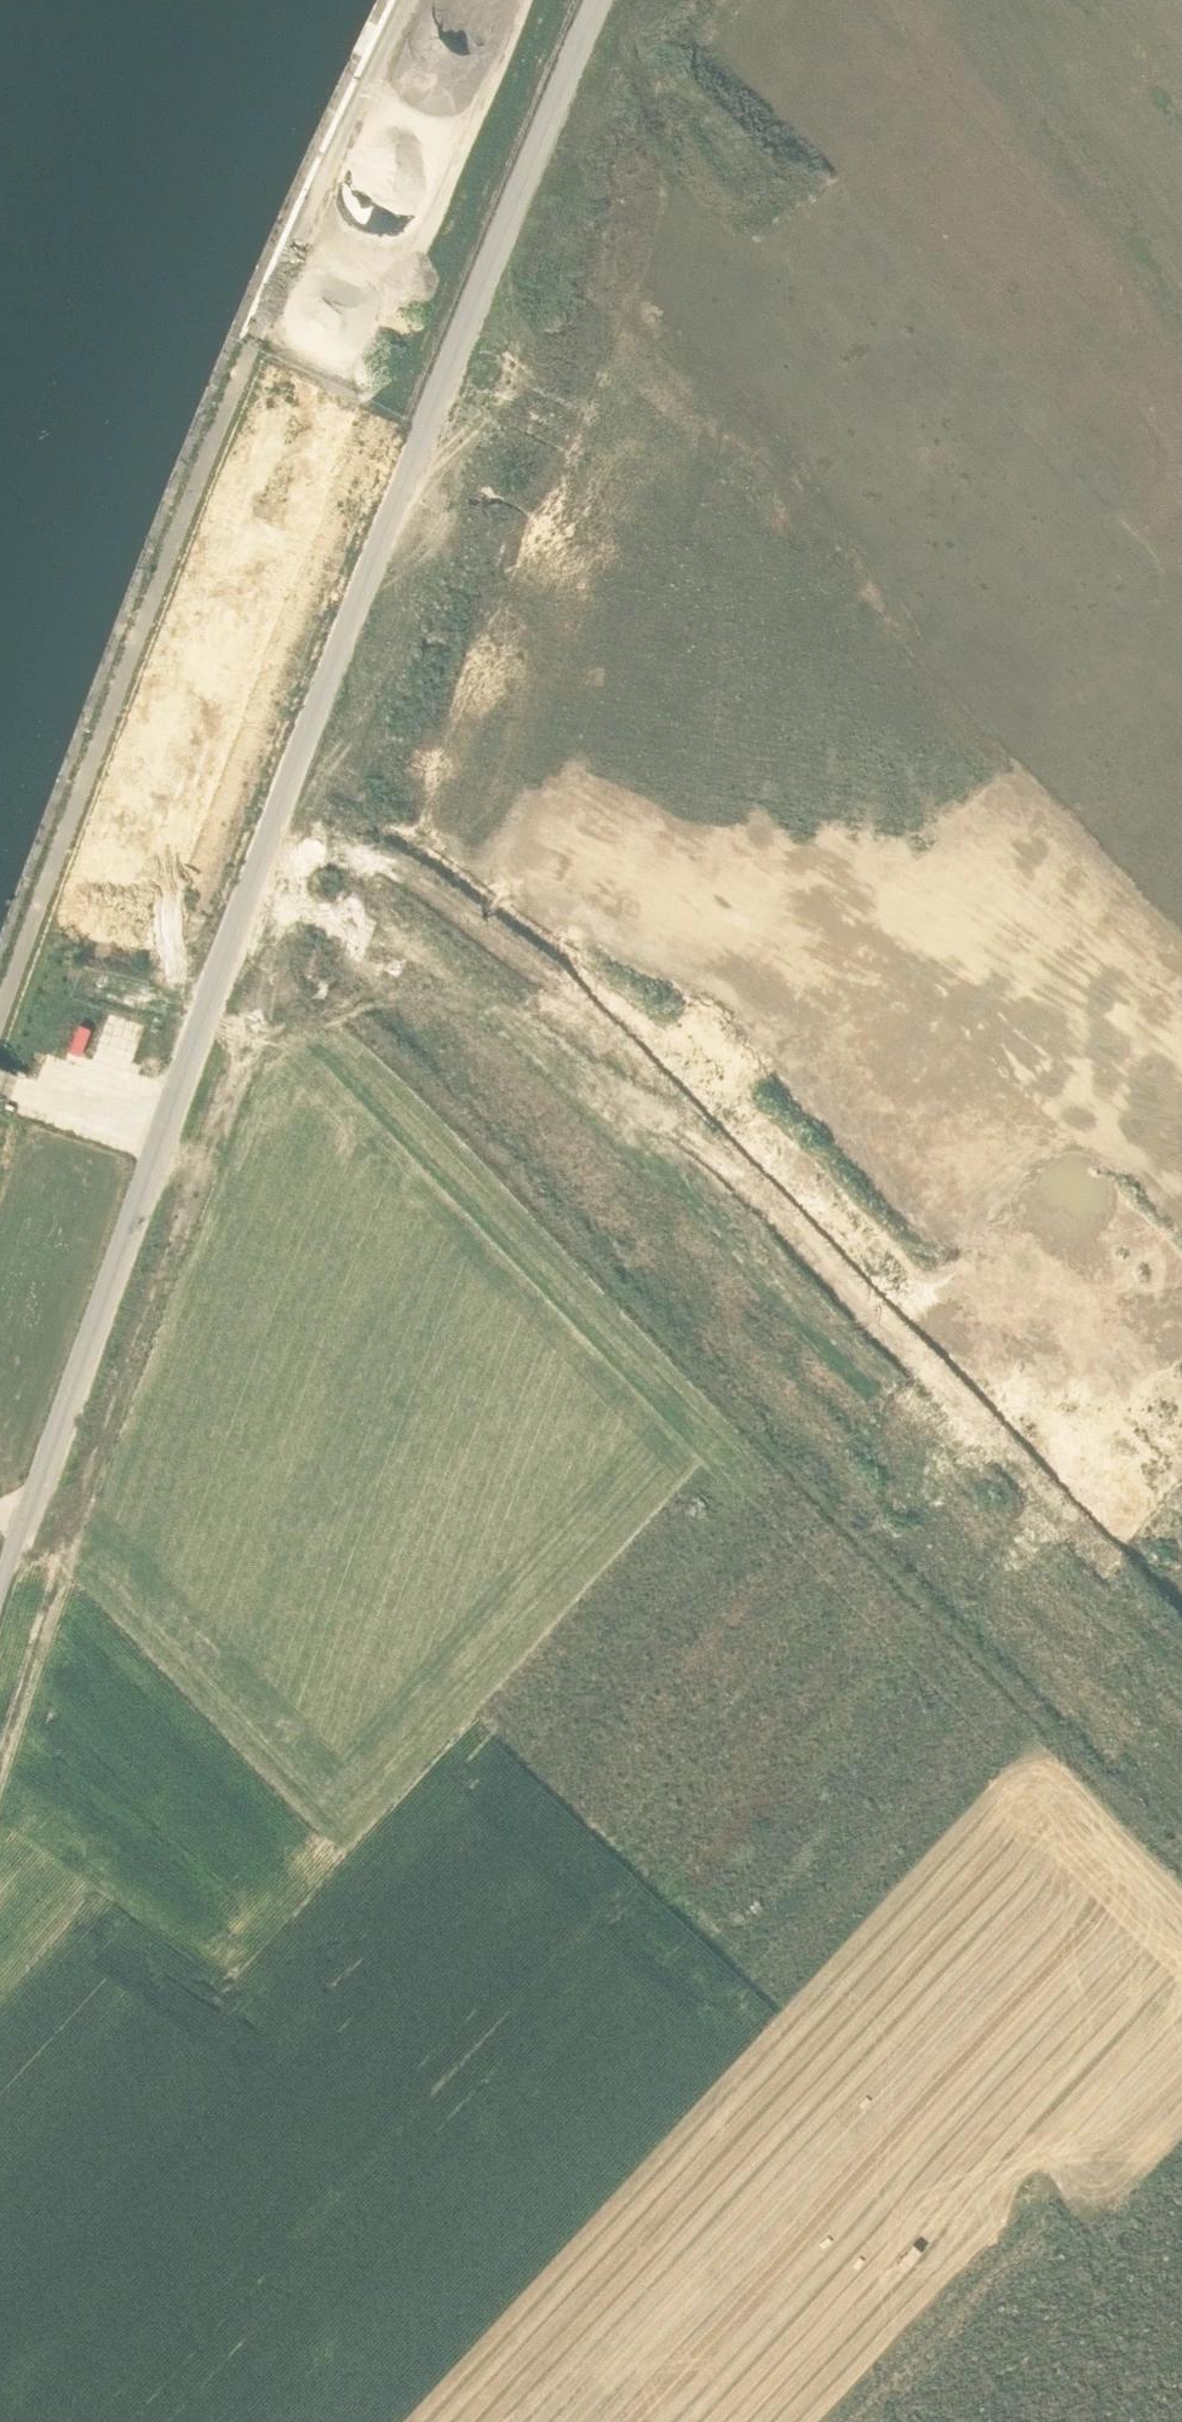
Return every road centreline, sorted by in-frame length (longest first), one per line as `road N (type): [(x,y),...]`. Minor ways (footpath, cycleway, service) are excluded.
road 1 (unclassified): [(0,1587),(294,749),(601,0)]

